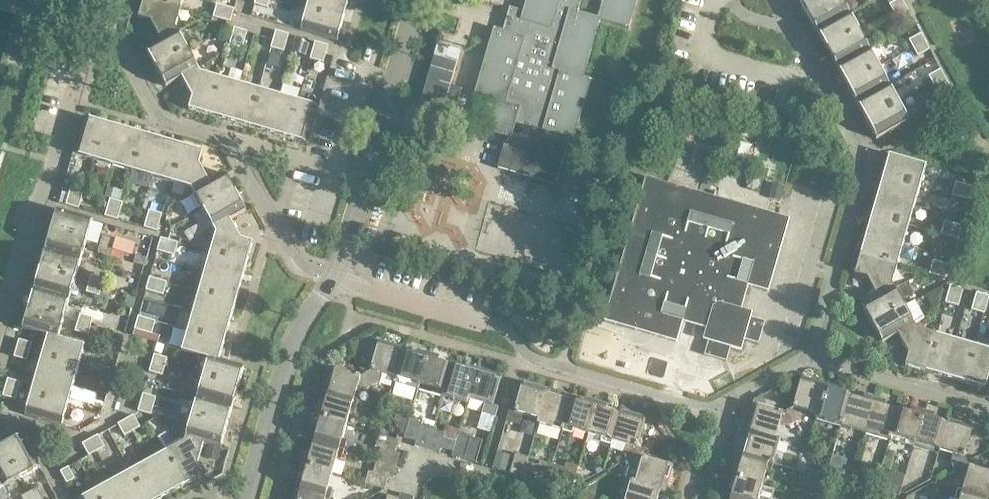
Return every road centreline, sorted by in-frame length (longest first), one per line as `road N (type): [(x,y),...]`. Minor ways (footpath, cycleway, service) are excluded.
road 1 (residential): [(253,498),(297,346),(340,283),(420,0)]
road 2 (residential): [(0,368),(89,52),(106,40),(122,0)]
road 3 (residential): [(542,498),(414,458)]

